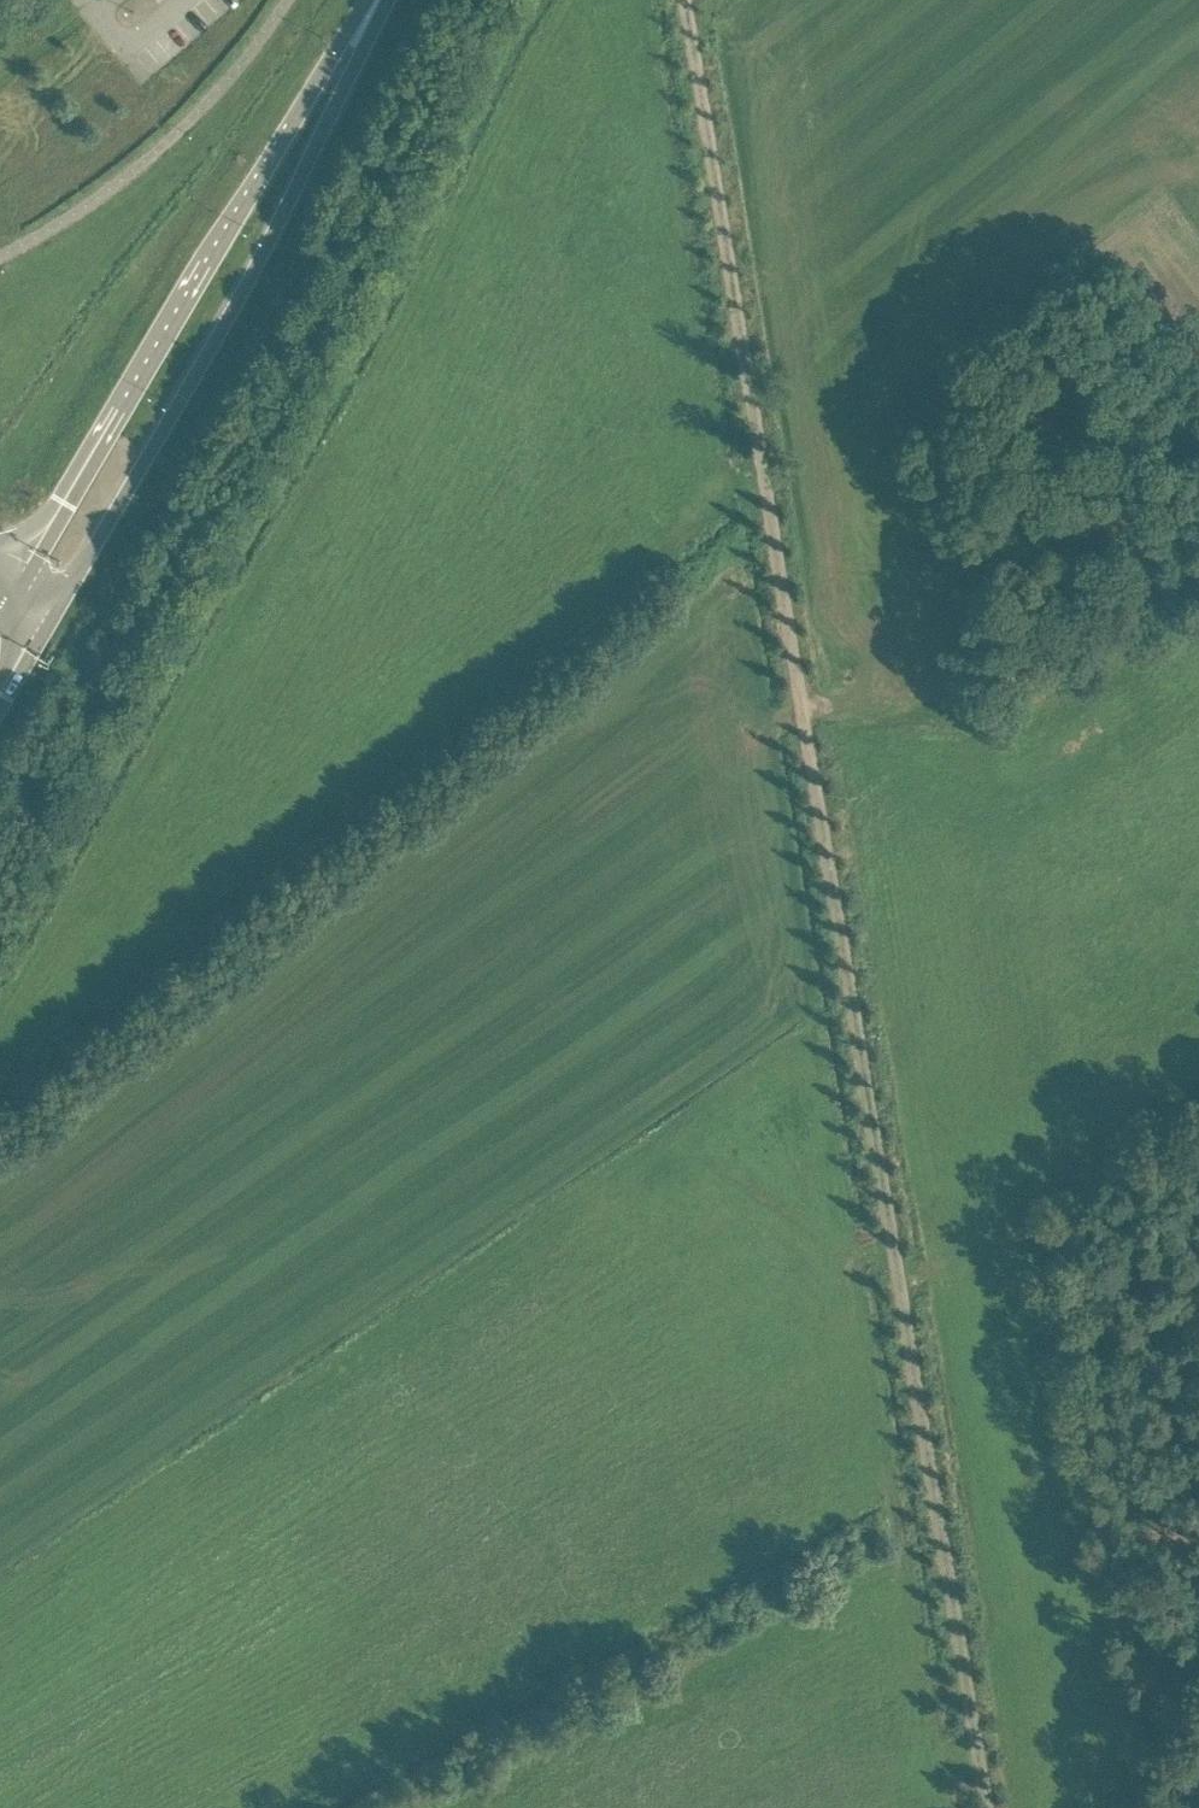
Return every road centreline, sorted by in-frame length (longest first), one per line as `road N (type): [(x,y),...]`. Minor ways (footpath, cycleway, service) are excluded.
road 1 (secondary): [(43,618),(252,263),(380,0)]
road 2 (secondary): [(372,0),(28,579)]

